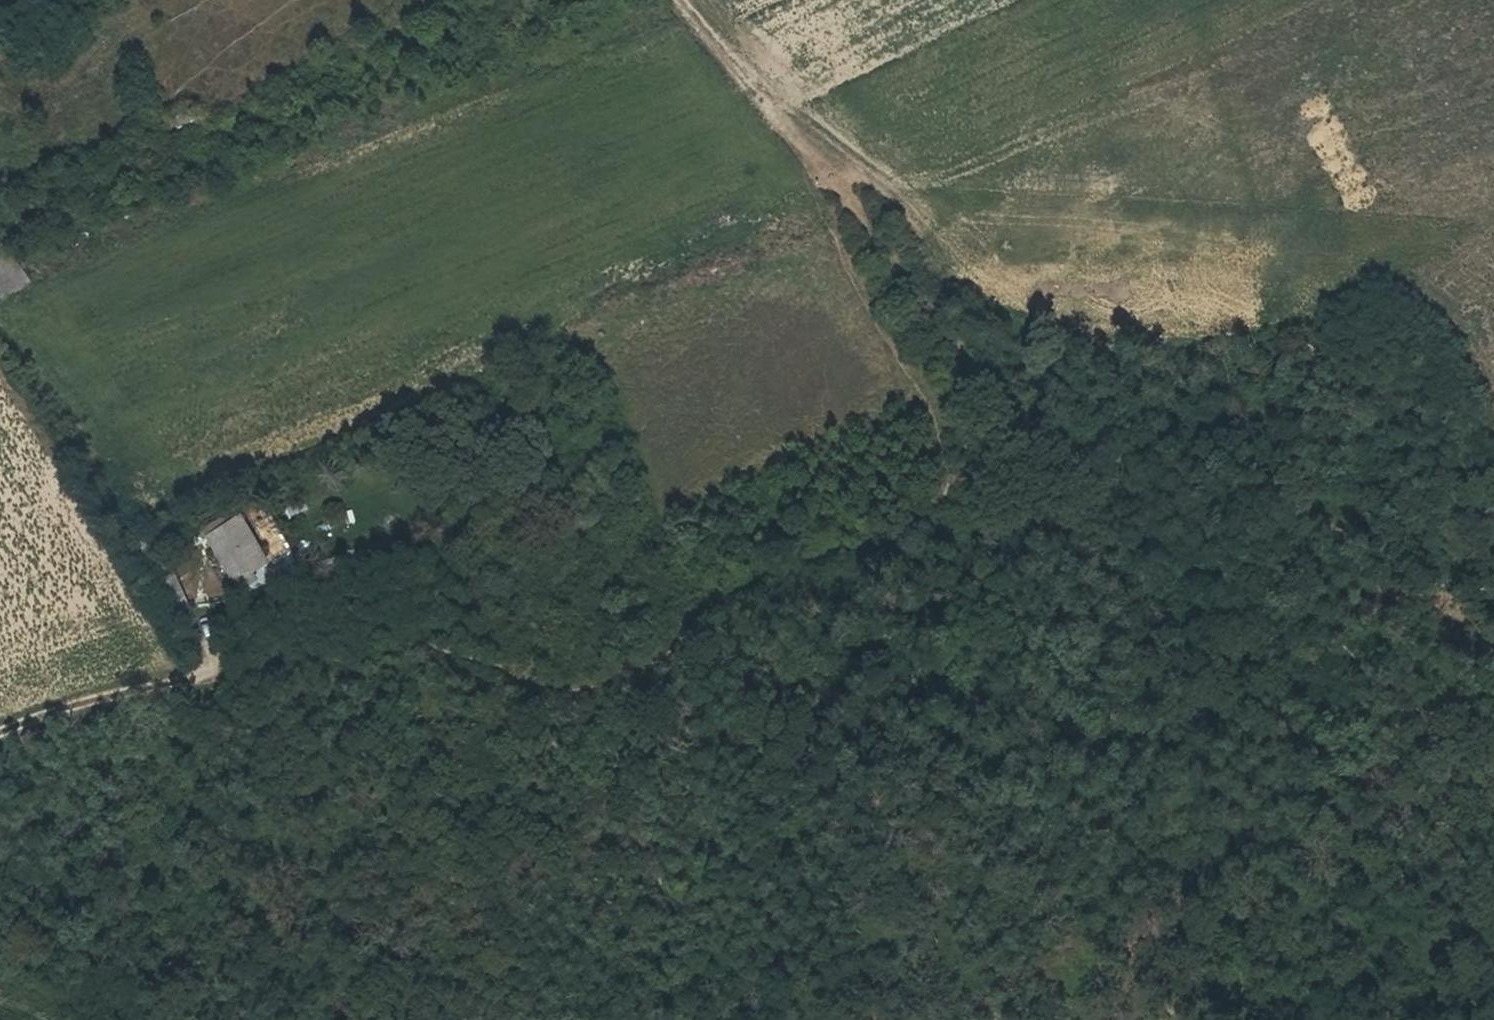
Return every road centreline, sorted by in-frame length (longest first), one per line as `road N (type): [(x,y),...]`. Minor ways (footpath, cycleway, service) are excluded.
road 1 (track): [(0,738),(135,689),(227,669)]
road 2 (track): [(817,164),(681,0)]

